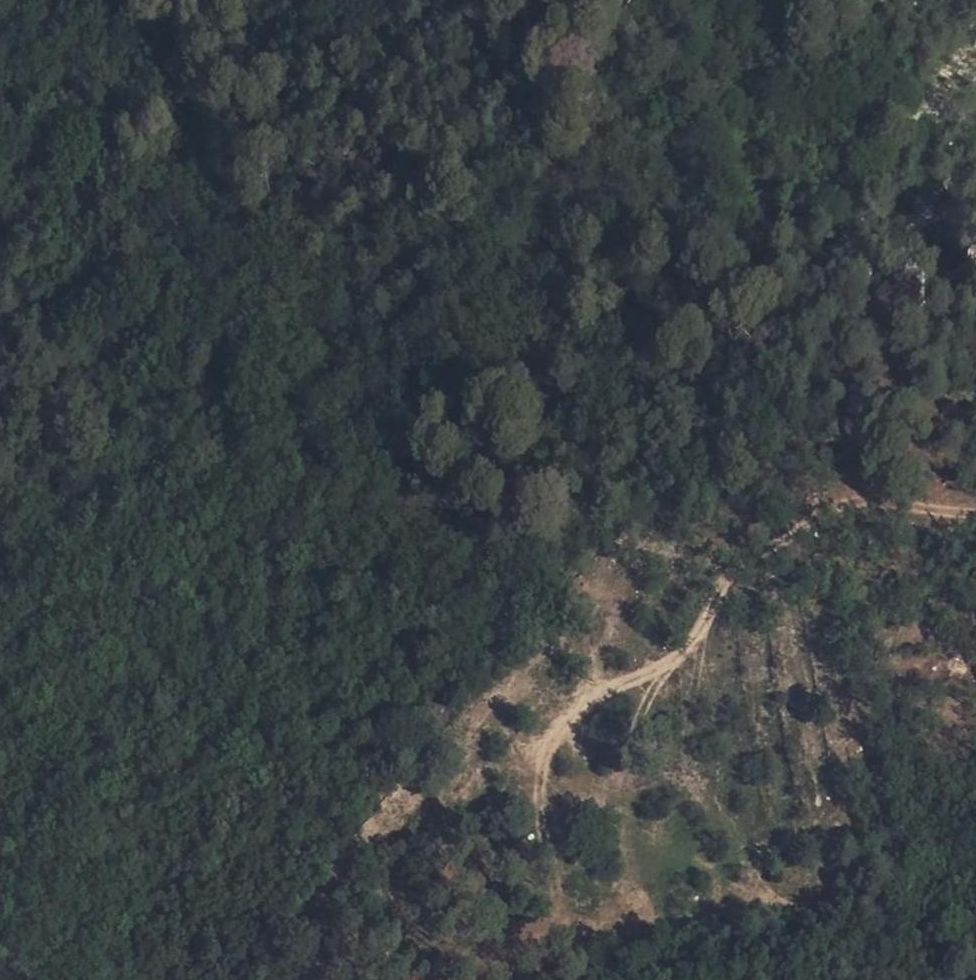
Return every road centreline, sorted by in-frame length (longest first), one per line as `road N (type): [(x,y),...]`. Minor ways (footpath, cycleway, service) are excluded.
road 1 (track): [(538,747),(580,693),(670,661),(698,639),(728,574),(945,506),(975,508)]

